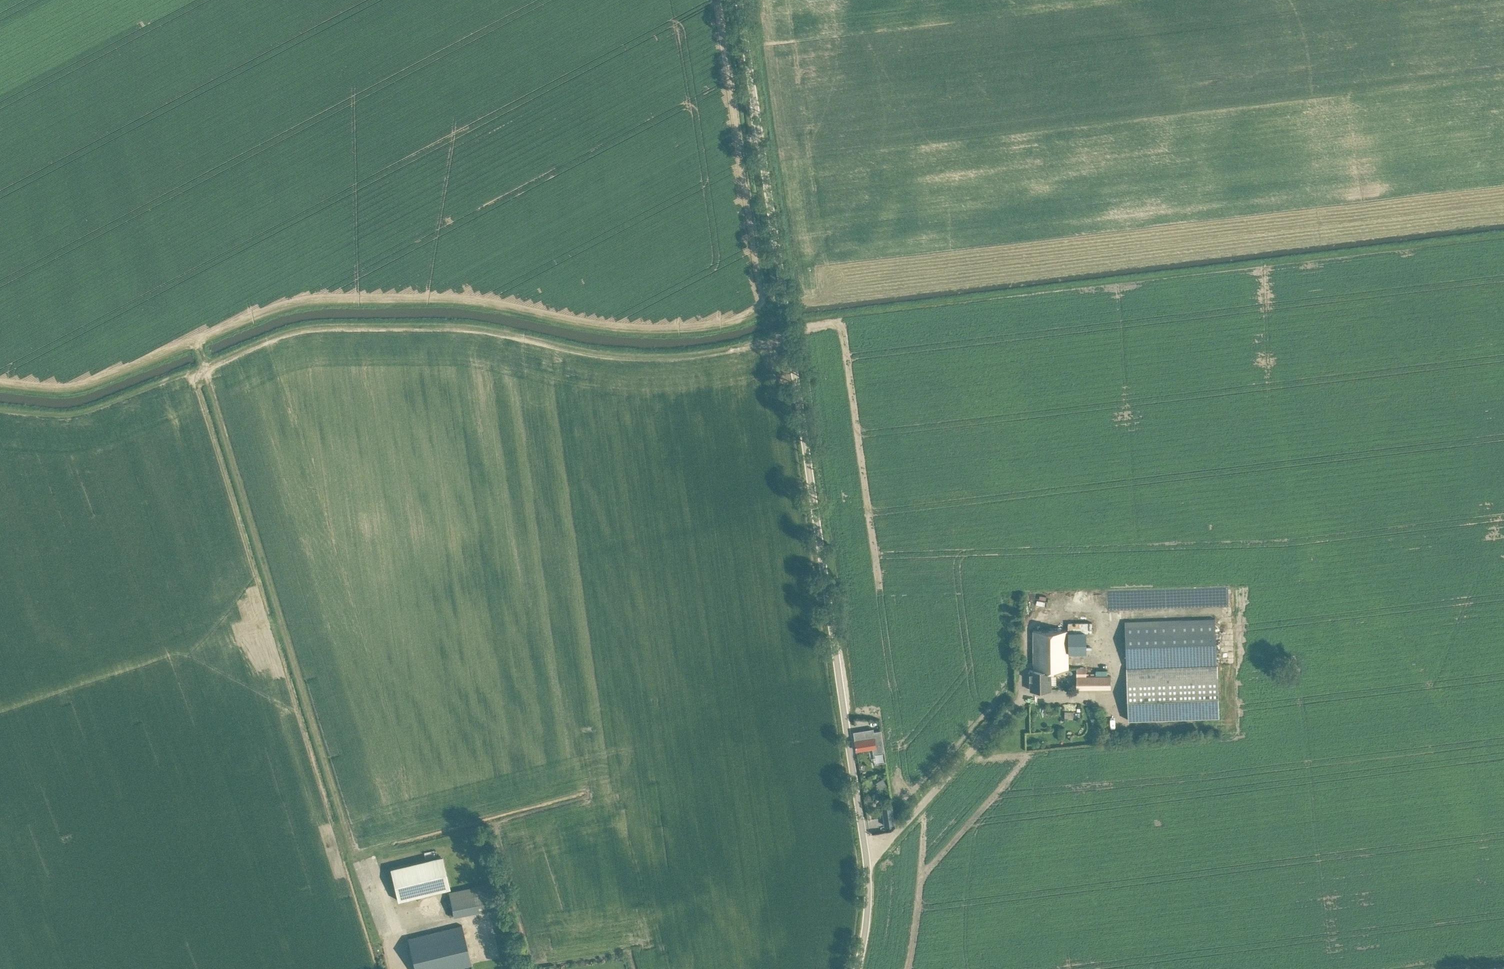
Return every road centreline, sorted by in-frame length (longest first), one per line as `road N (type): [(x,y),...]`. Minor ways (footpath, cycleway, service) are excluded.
road 1 (unclassified): [(861,968),(868,856),(741,0)]

